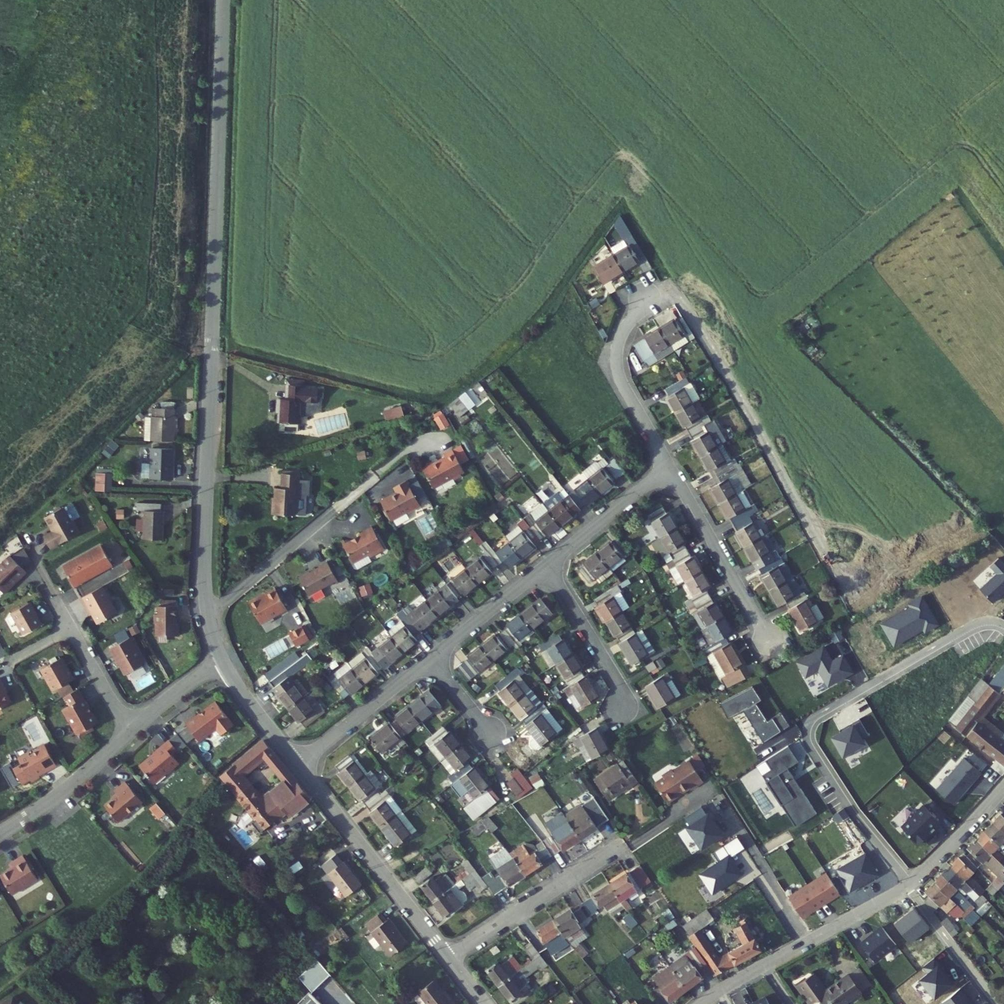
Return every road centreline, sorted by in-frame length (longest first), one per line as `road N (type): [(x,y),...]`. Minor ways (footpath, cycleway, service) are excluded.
road 1 (residential): [(208,615),(223,0)]
road 2 (residential): [(907,885),(807,738),(816,713),(991,623),(1003,632)]
road 3 (residential): [(448,956),(298,766)]
road 4 (residential): [(448,956),(630,838)]
road 5 (residential): [(670,466),(769,640)]
road 6 (residential): [(670,466),(617,361),(621,335),(648,289)]
road 7 (residential): [(298,766),(430,658)]
road 8 (residential): [(208,615),(337,507)]
road 9 (residential): [(548,564),(619,683),(623,710)]
road 10 (residential): [(764,965),(907,885)]
road 11 (residential): [(548,564),(670,466)]
road 12 (residential): [(430,658),(548,564)]
road 13 (residential): [(998,1003),(907,885)]
road 14 (residential): [(907,885),(1003,785)]
road 15 (residential): [(298,766),(223,657)]
road 16 (residential): [(223,657),(128,733)]
road 17 (residential): [(128,733),(70,627)]
road 18 (residential): [(128,733),(36,810)]

